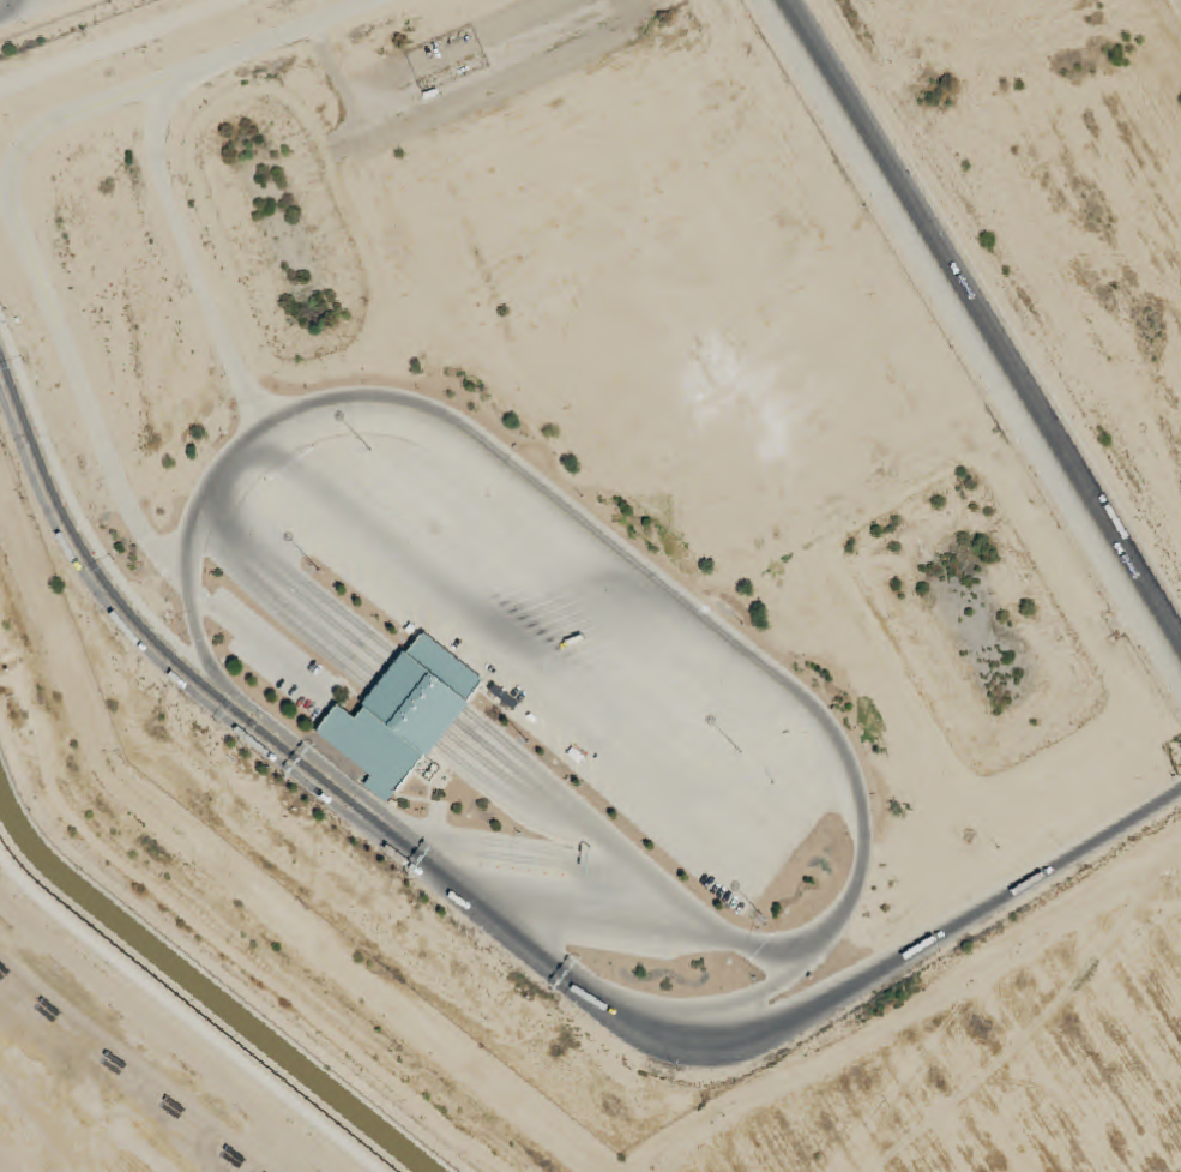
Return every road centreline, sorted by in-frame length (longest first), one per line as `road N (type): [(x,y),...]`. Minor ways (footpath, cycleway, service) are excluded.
road 1 (primary): [(0,354),(76,537),(134,618),(230,705)]

